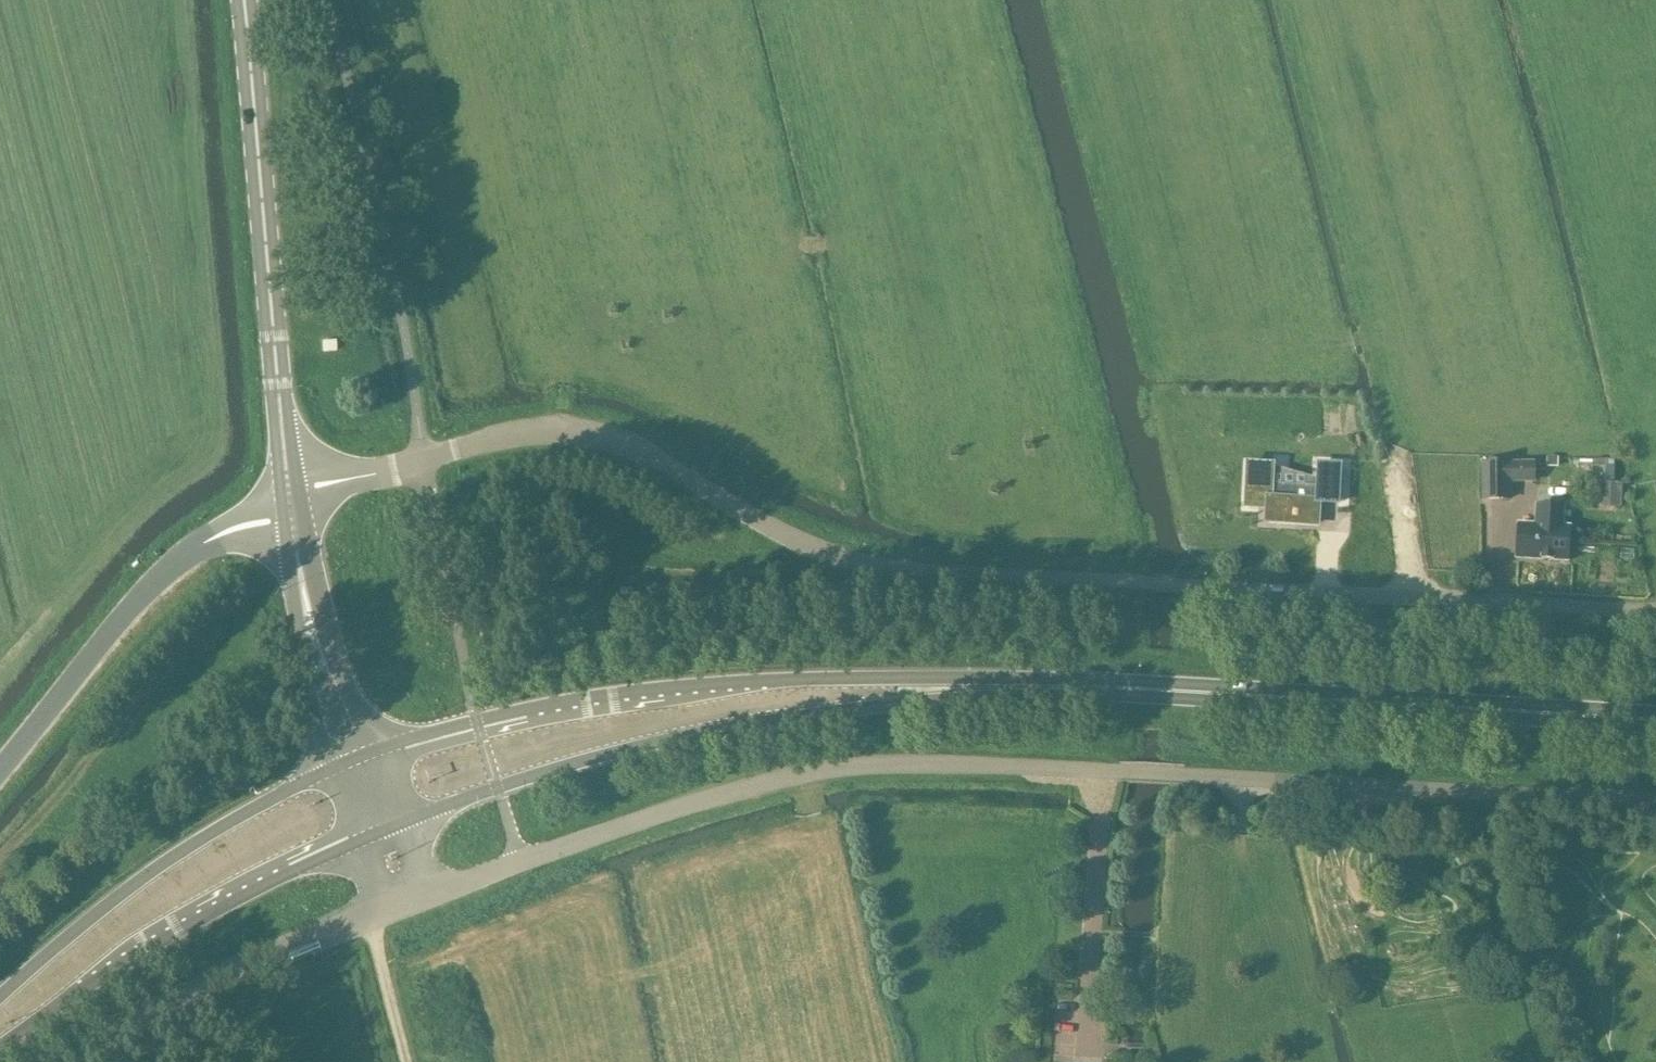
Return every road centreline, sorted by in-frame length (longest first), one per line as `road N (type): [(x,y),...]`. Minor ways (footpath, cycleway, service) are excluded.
road 1 (unclassified): [(401,906),(729,793),(874,766),(1117,771),(1655,801)]
road 2 (tertiary): [(1655,615),(925,572),(807,549),(616,446),(564,438),(505,442),(422,463)]
road 3 (primary): [(1002,692),(779,685),(688,692),(478,727),(350,766)]
road 4 (primary): [(1655,723),(1205,695),(1002,692)]
road 5 (primary): [(376,835),(616,756),(772,720),(1002,692)]
road 6 (tertiary): [(289,505),(244,0)]
road 7 (primary): [(0,1042),(181,926),(376,835)]
road 8 (primary): [(350,766),(207,832),(83,920),(0,1001)]
road 9 (tertiary): [(0,770),(124,616),(186,556),(289,505)]
road 10 (tertiary): [(350,766),(316,647),(289,505)]
road 11 (unclassified): [(170,1003),(401,906)]
road 12 (tertiary): [(289,505),(422,463)]

